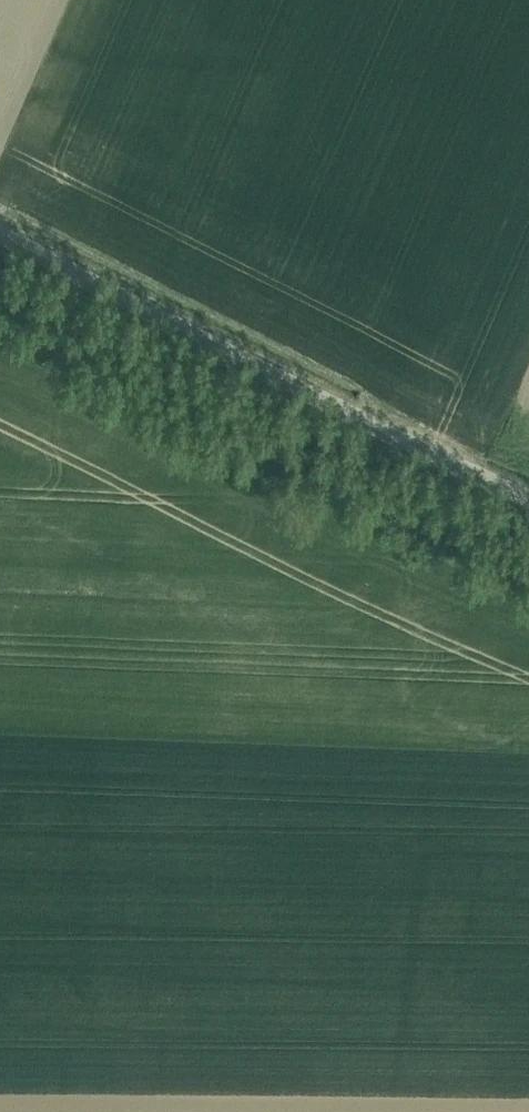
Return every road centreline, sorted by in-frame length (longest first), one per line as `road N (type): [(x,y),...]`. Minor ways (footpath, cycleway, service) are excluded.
road 1 (unclassified): [(528,500),(0,234)]

